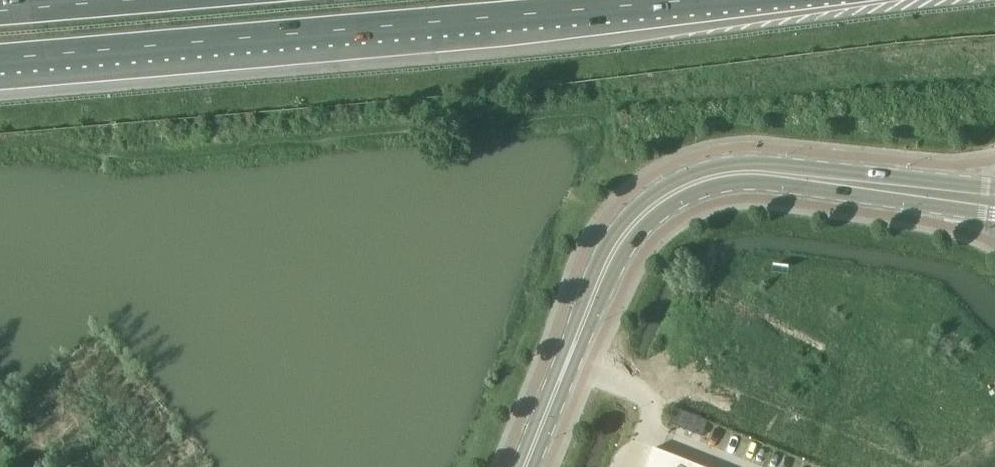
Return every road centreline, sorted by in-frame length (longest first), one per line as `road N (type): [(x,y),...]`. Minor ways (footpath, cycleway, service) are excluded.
road 1 (motorway): [(0,59),(707,0)]
road 2 (tertiary): [(820,178),(733,174),(673,192),(643,213),(602,273),(525,466)]
road 3 (tertiary): [(820,178),(846,194),(994,214)]
road 4 (tertiary): [(994,189),(849,172),(820,178)]
road 5 (motorway): [(128,0),(0,11)]

